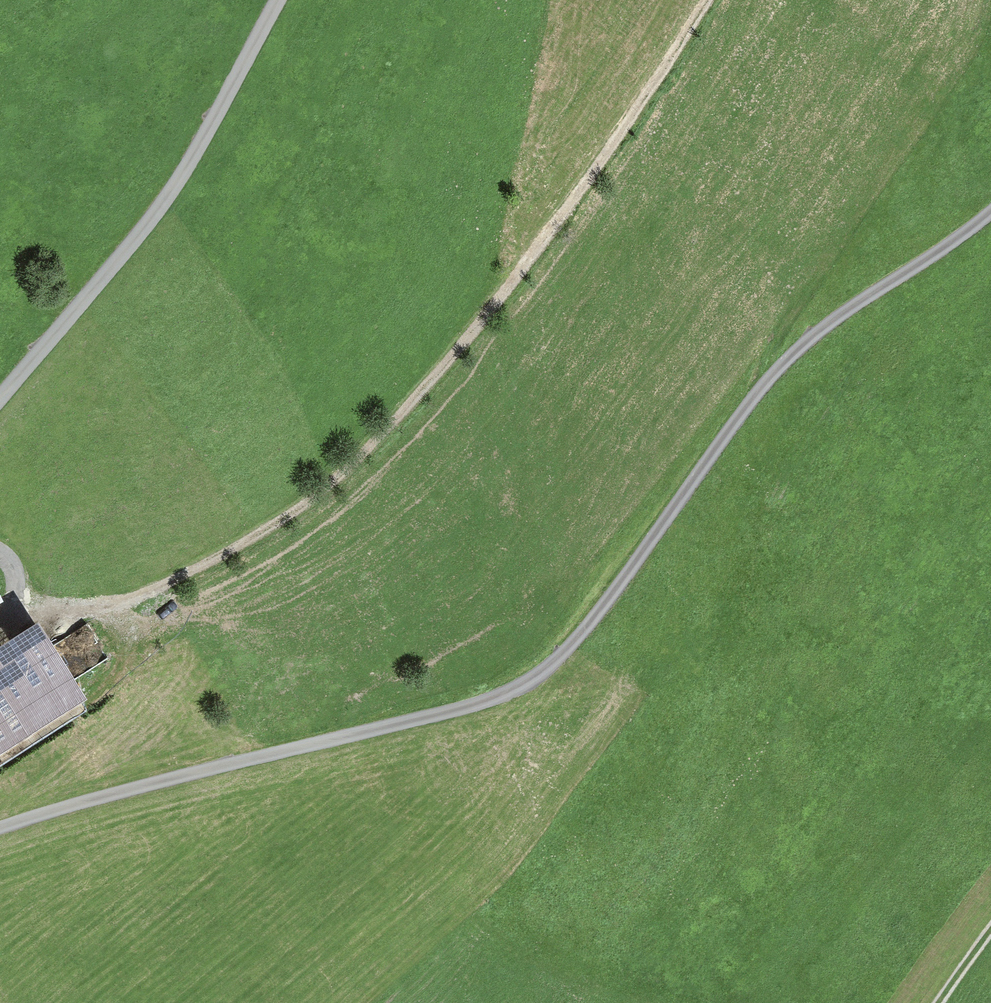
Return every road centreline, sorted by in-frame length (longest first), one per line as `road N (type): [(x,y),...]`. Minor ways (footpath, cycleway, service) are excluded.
road 1 (track): [(990,211),(804,344),(758,392),(590,624),(541,674),(470,705),(0,828)]
road 2 (track): [(0,553),(22,600),(99,609),(182,577),(330,486),(430,380),(601,169),(705,0)]
road 3 (track): [(0,398),(154,214),(278,0)]

